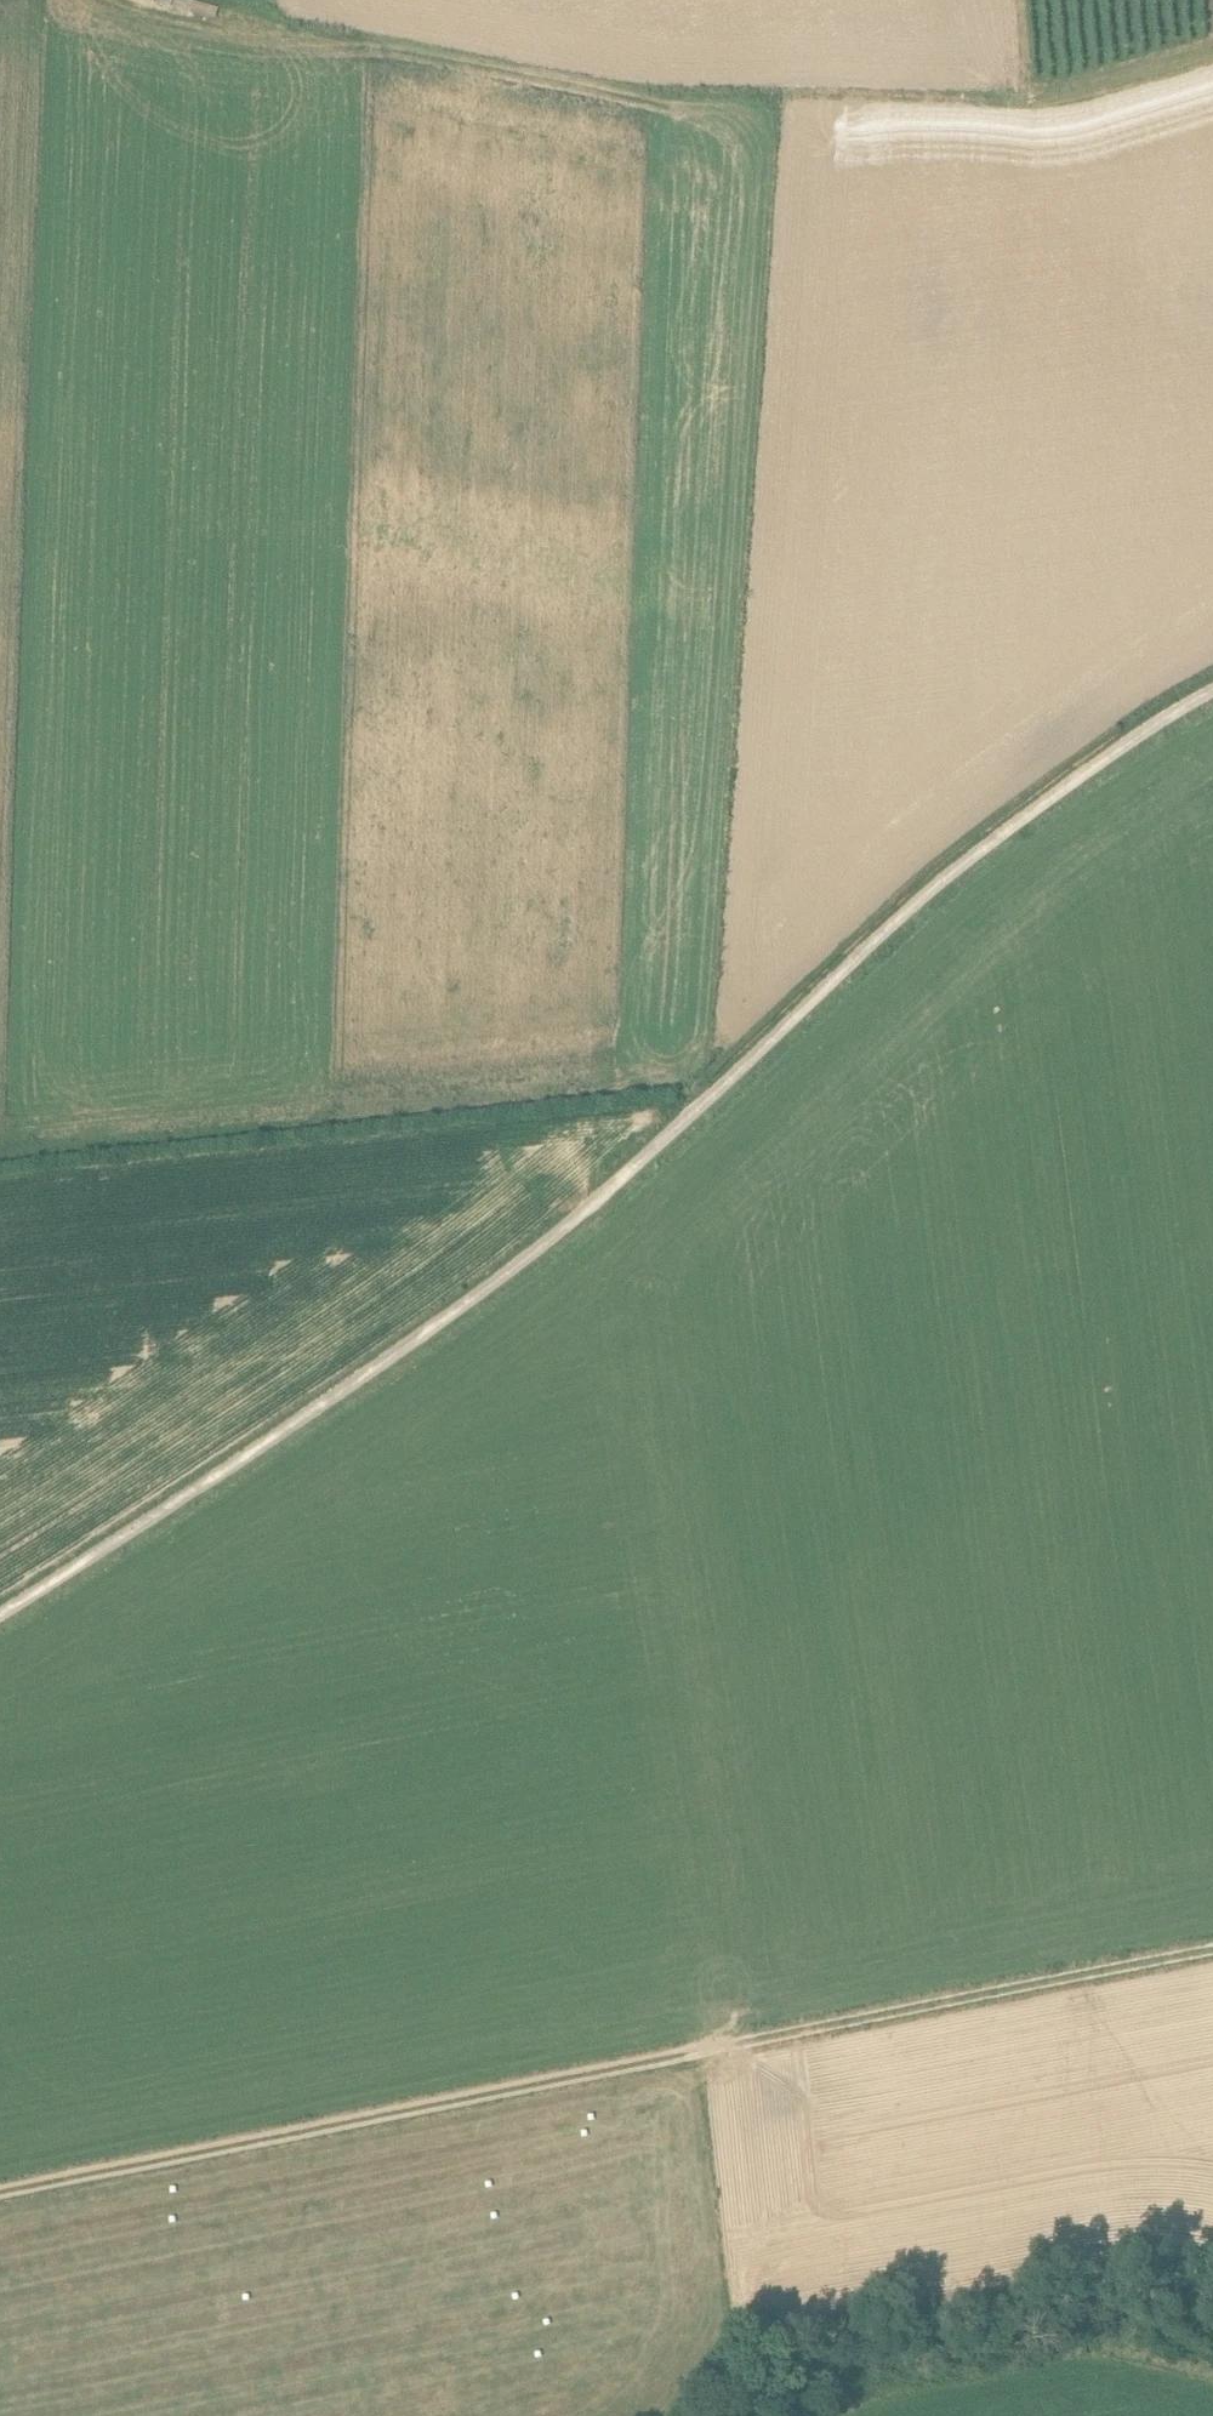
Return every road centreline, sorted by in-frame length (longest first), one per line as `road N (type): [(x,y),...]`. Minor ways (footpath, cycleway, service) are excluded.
road 1 (unclassified): [(1212,690),(1085,772),(936,885),(578,1215),(464,1305),(0,1614)]
road 2 (track): [(1212,1956),(0,2197)]
road 3 (track): [(1212,47),(1049,93),(992,99),(569,69),(202,0)]

